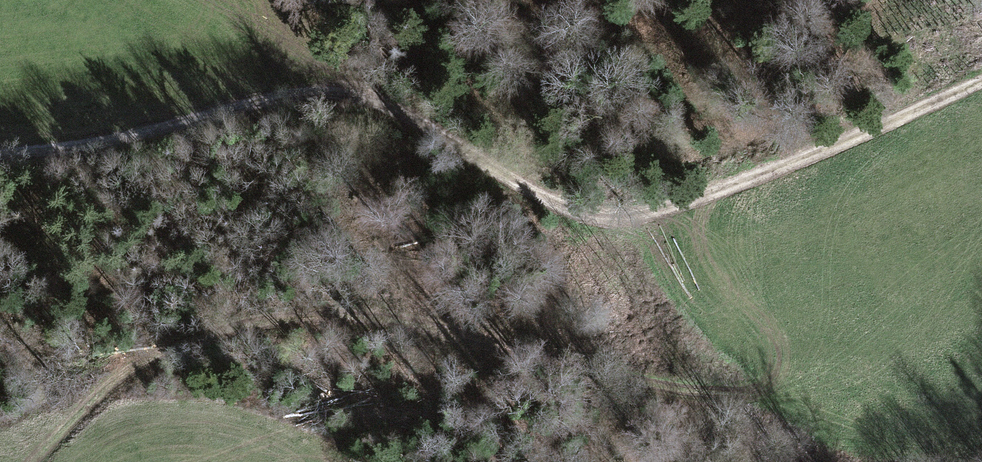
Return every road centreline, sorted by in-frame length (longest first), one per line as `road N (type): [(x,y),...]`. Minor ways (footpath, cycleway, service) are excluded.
road 1 (track): [(35,461),(162,342),(273,316),(377,315),(658,385),(717,396),(762,393),(817,372),(981,235)]
road 2 (track): [(0,157),(141,140),(336,88),(453,160),(581,210),(638,216),(717,192),(981,80)]

